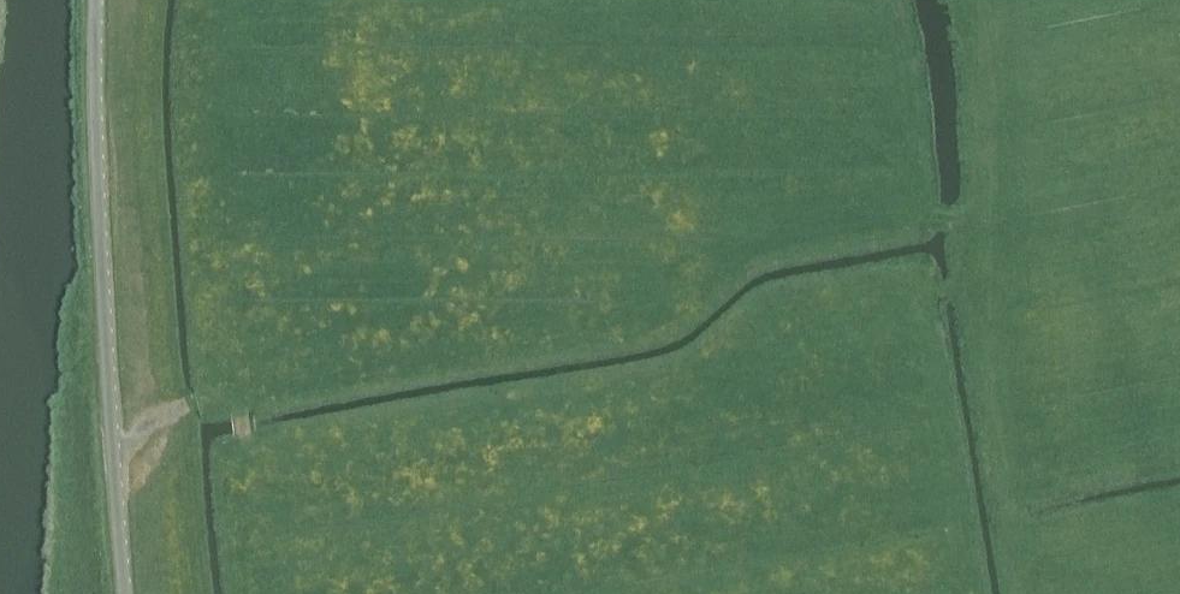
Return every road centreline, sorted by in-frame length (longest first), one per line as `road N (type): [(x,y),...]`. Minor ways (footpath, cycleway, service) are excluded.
road 1 (track): [(981,0),(985,207),(976,301),(1026,593)]
road 2 (unclassified): [(129,593),(113,450),(103,0)]
road 3 (track): [(113,450),(196,407),(353,376)]

